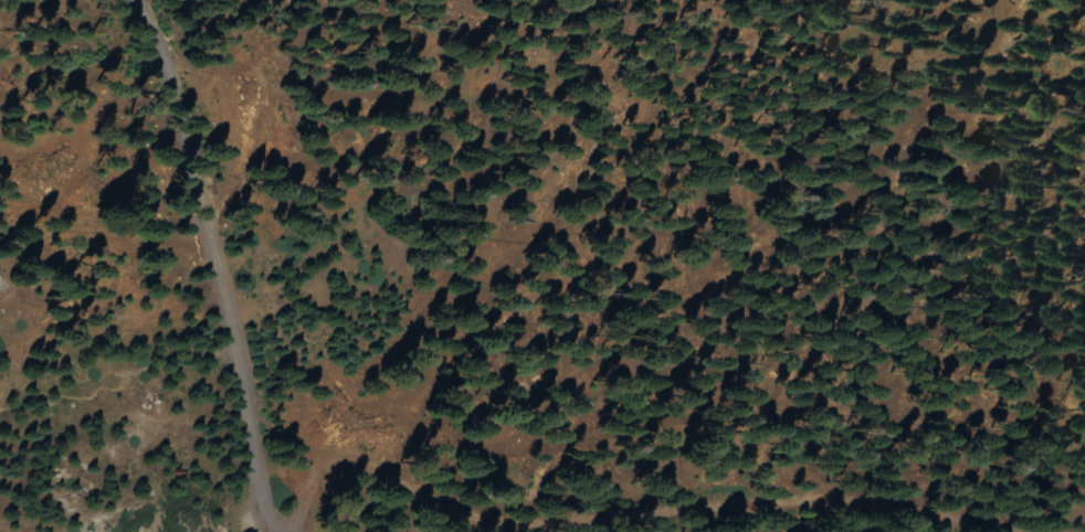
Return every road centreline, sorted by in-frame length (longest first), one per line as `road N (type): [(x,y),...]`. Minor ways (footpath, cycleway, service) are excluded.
road 1 (track): [(272,525),(312,503),(323,457),(344,453),(471,515),(541,525),(884,503),(1033,531)]
road 2 (residential): [(277,531),(259,496),(222,276),(140,0)]

